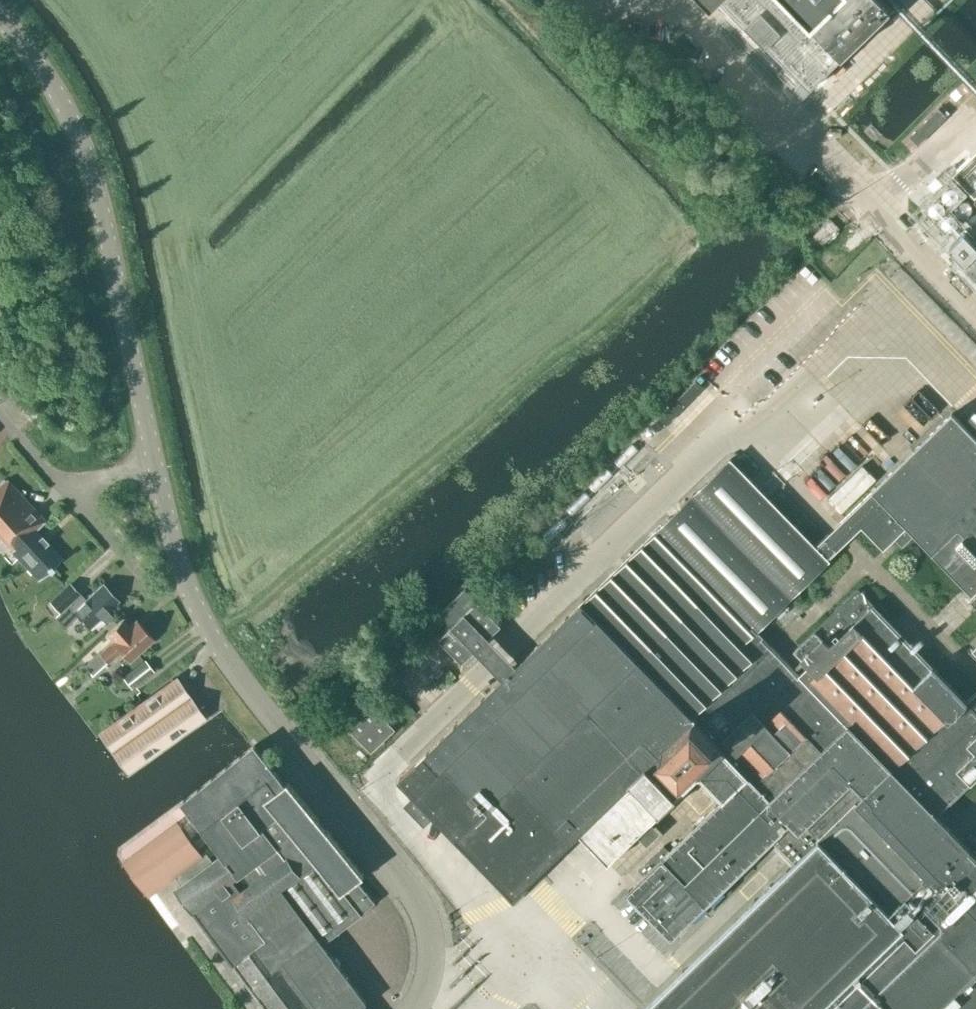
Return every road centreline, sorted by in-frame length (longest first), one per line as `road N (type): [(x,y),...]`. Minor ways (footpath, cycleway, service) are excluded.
road 1 (tertiary): [(416,1008),(436,963),(420,901),(242,680),(190,593),(92,174),(53,88),(0,18)]

